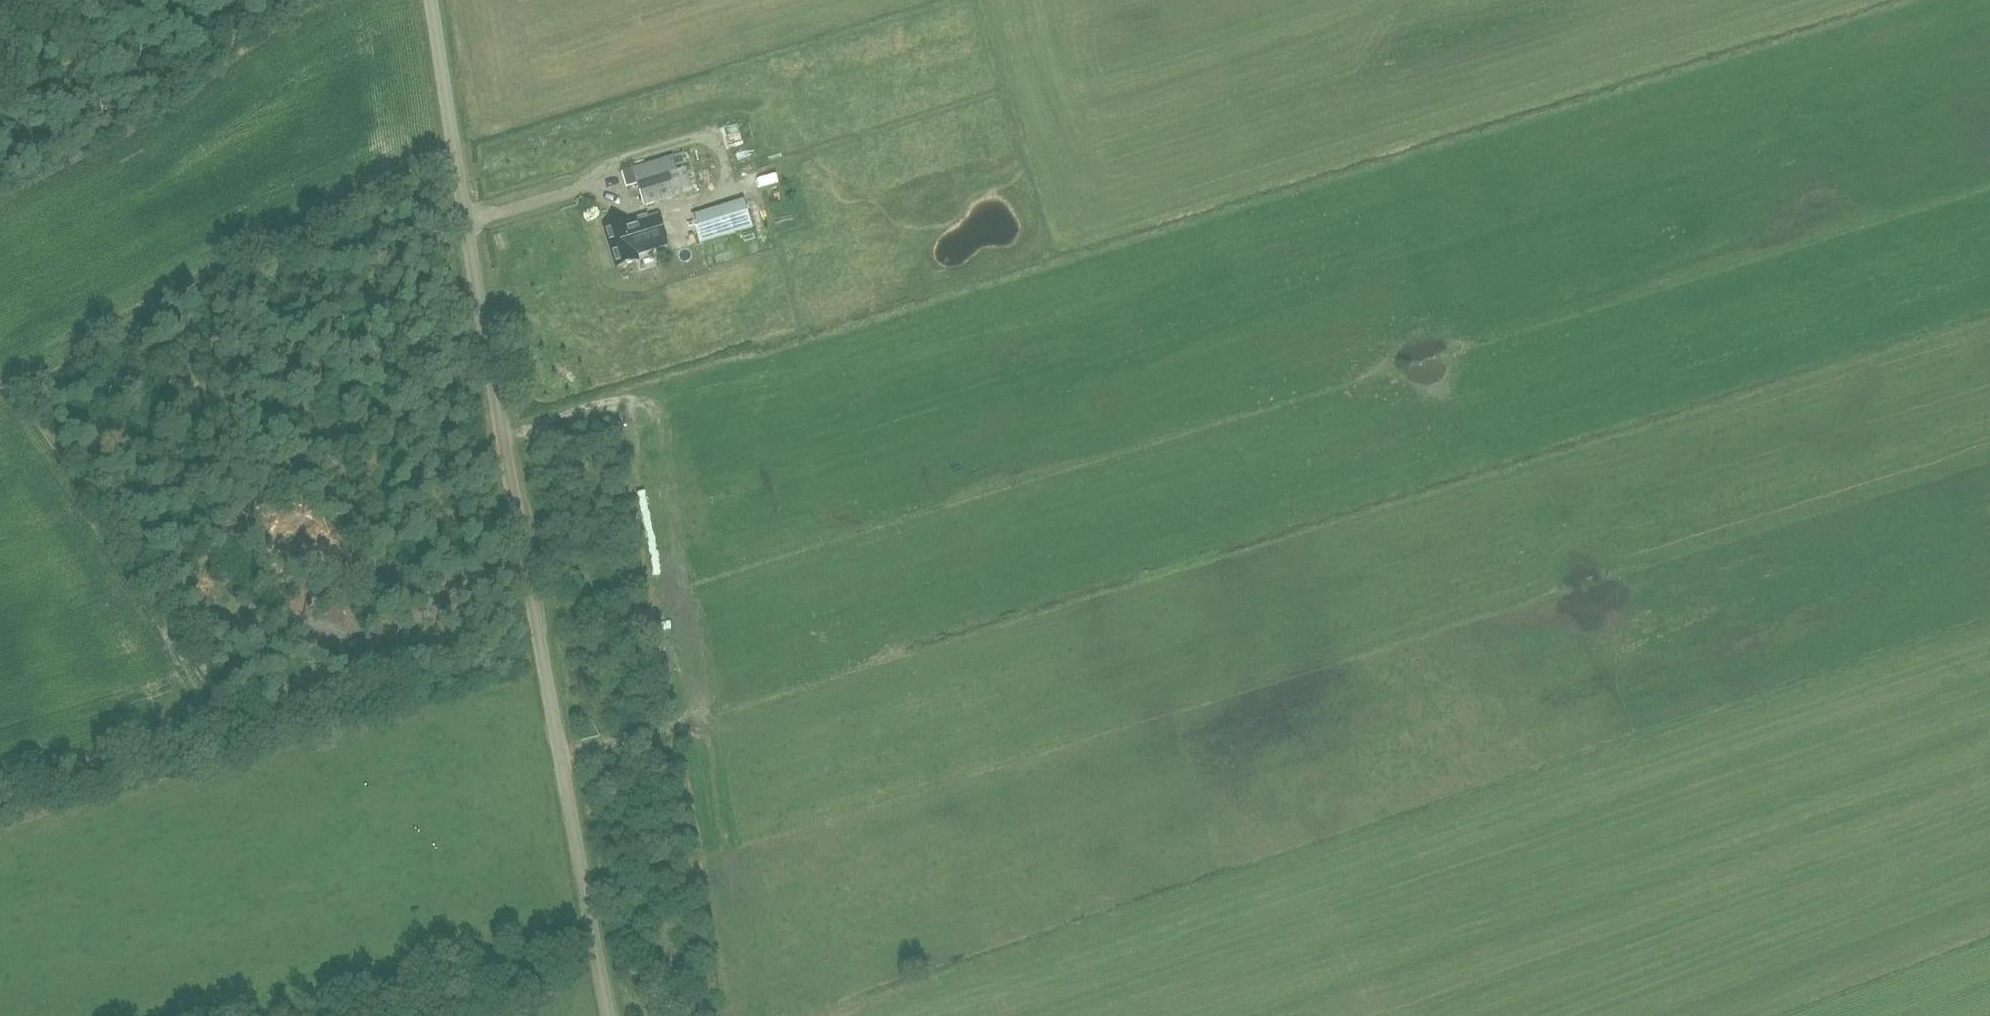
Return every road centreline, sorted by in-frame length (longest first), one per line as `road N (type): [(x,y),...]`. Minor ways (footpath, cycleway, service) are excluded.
road 1 (unclassified): [(609,1015),(431,0)]
road 2 (track): [(525,553),(384,636),(341,635),(296,612)]

